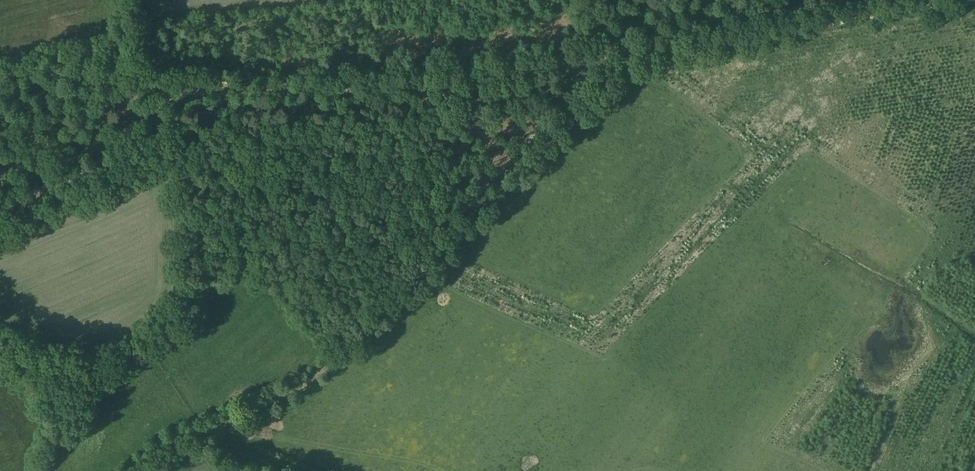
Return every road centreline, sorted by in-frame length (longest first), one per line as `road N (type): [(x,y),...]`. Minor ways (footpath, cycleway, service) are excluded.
road 1 (track): [(0,208),(138,142),(164,90),(188,84),(429,81),(941,0)]
road 2 (track): [(622,59),(301,386)]
road 3 (track): [(131,470),(184,437),(301,386)]

